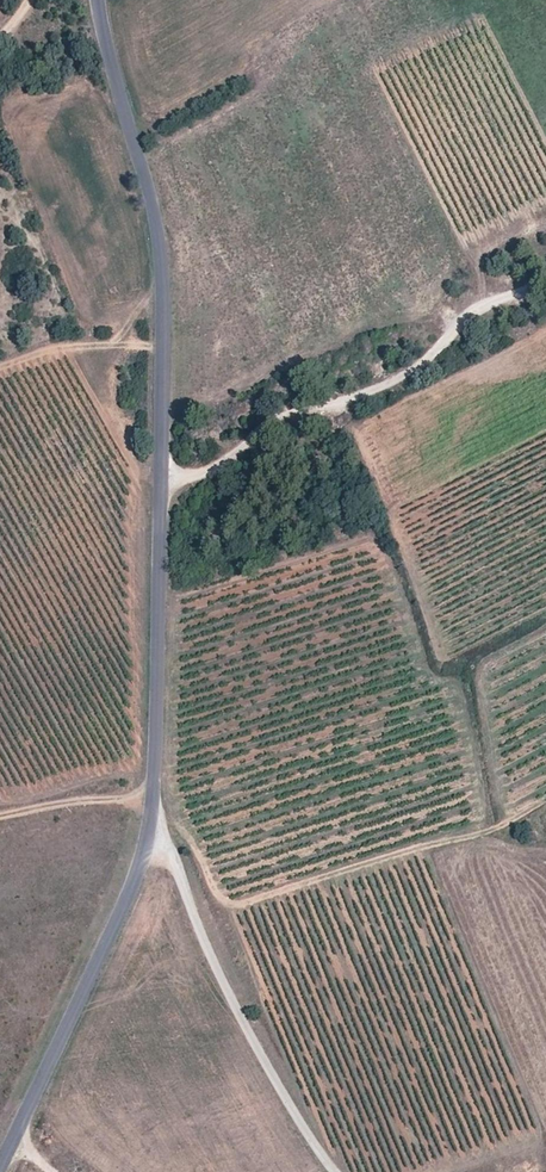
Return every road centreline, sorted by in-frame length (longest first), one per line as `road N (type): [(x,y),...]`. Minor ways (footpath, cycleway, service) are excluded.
road 1 (unclassified): [(147,831),(154,776),(161,272),(97,0)]
road 2 (track): [(545,285),(483,307),(415,369),(337,405),(283,417),(206,474),(161,483)]
road 3 (unclassified): [(147,831),(174,858),(221,978),(334,1171)]
road 4 (unclassified): [(0,1162),(134,880),(147,831)]
road 5 (track): [(0,816),(121,800),(153,786)]

